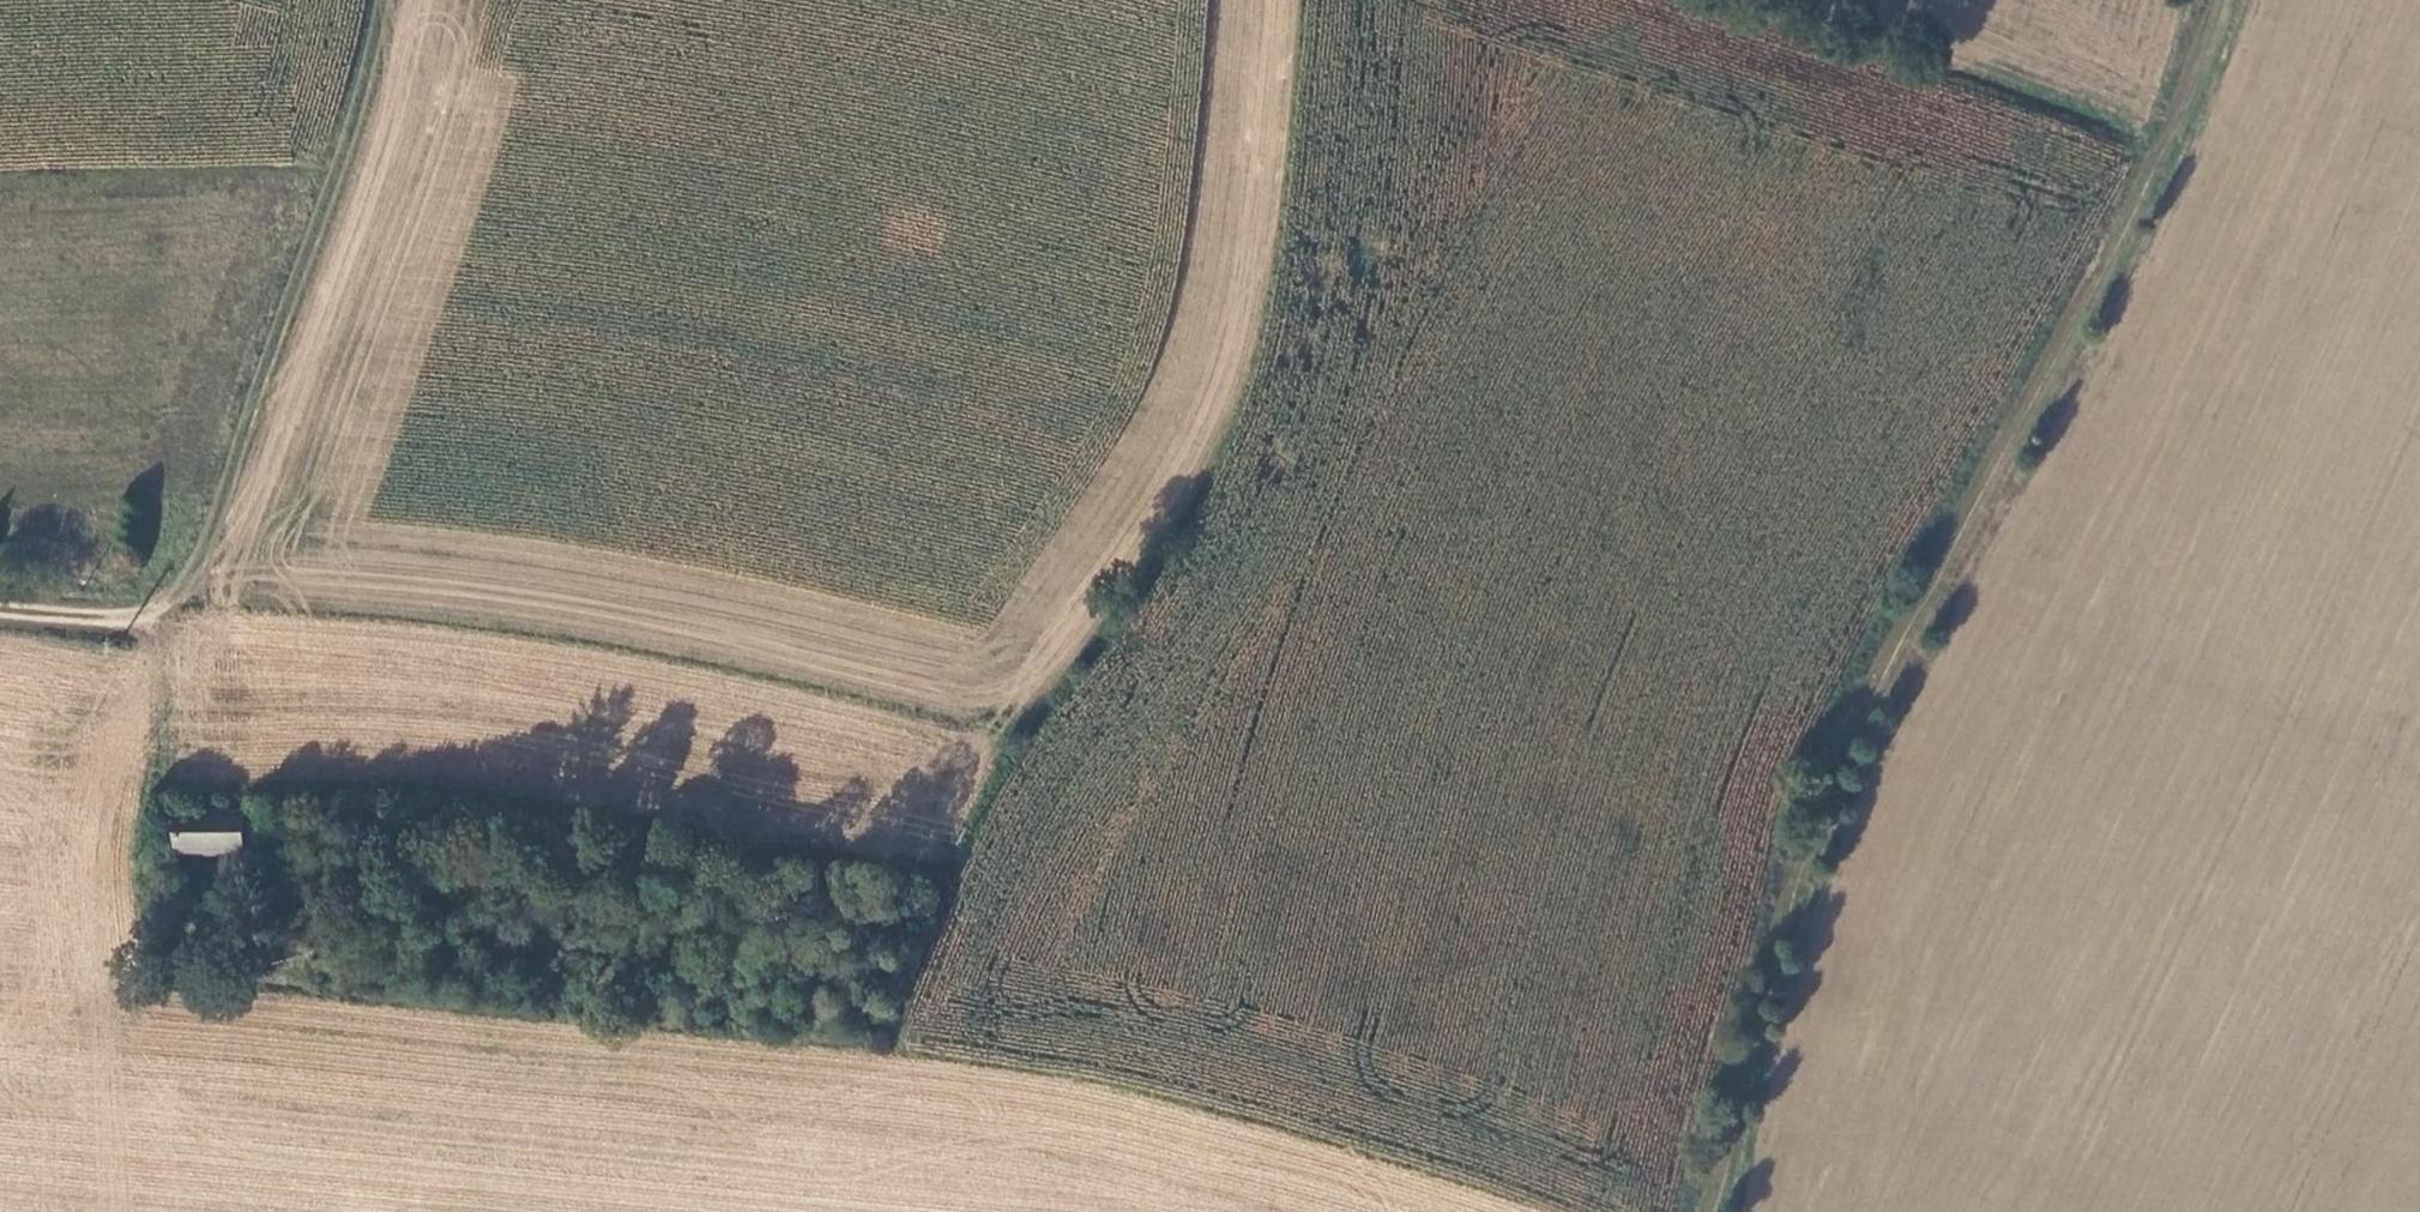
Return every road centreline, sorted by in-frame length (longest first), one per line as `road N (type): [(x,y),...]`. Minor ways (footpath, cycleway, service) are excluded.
road 1 (track): [(388,0),(211,530),(163,619)]
road 2 (track): [(178,814),(163,619)]
road 3 (track): [(163,619),(0,607)]

